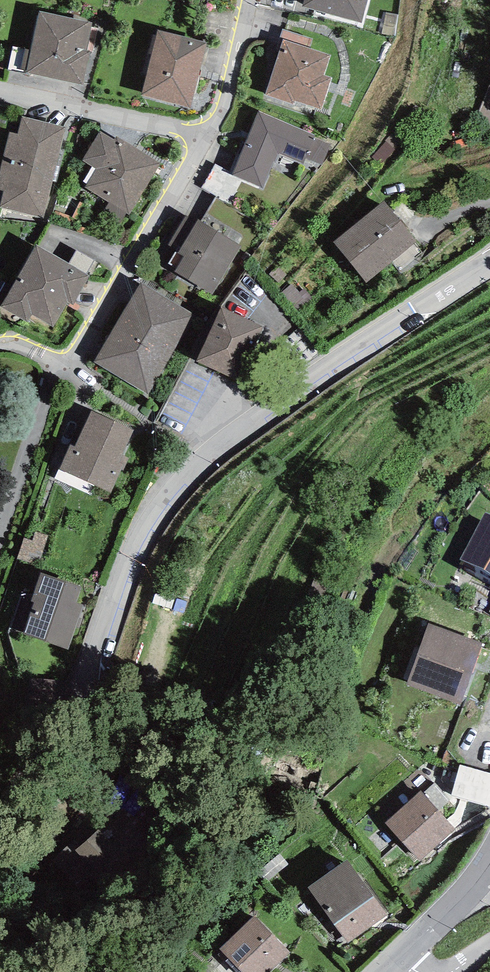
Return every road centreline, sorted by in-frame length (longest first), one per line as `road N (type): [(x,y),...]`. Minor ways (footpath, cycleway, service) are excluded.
road 1 (residential): [(489,264),(206,458),(148,530),(60,724),(0,798)]
road 2 (residential): [(70,367),(208,136)]
road 3 (residential): [(208,136),(0,97)]
road 4 (residential): [(208,136),(225,110),(247,0)]
road 5 (tertiary): [(489,867),(395,967)]

